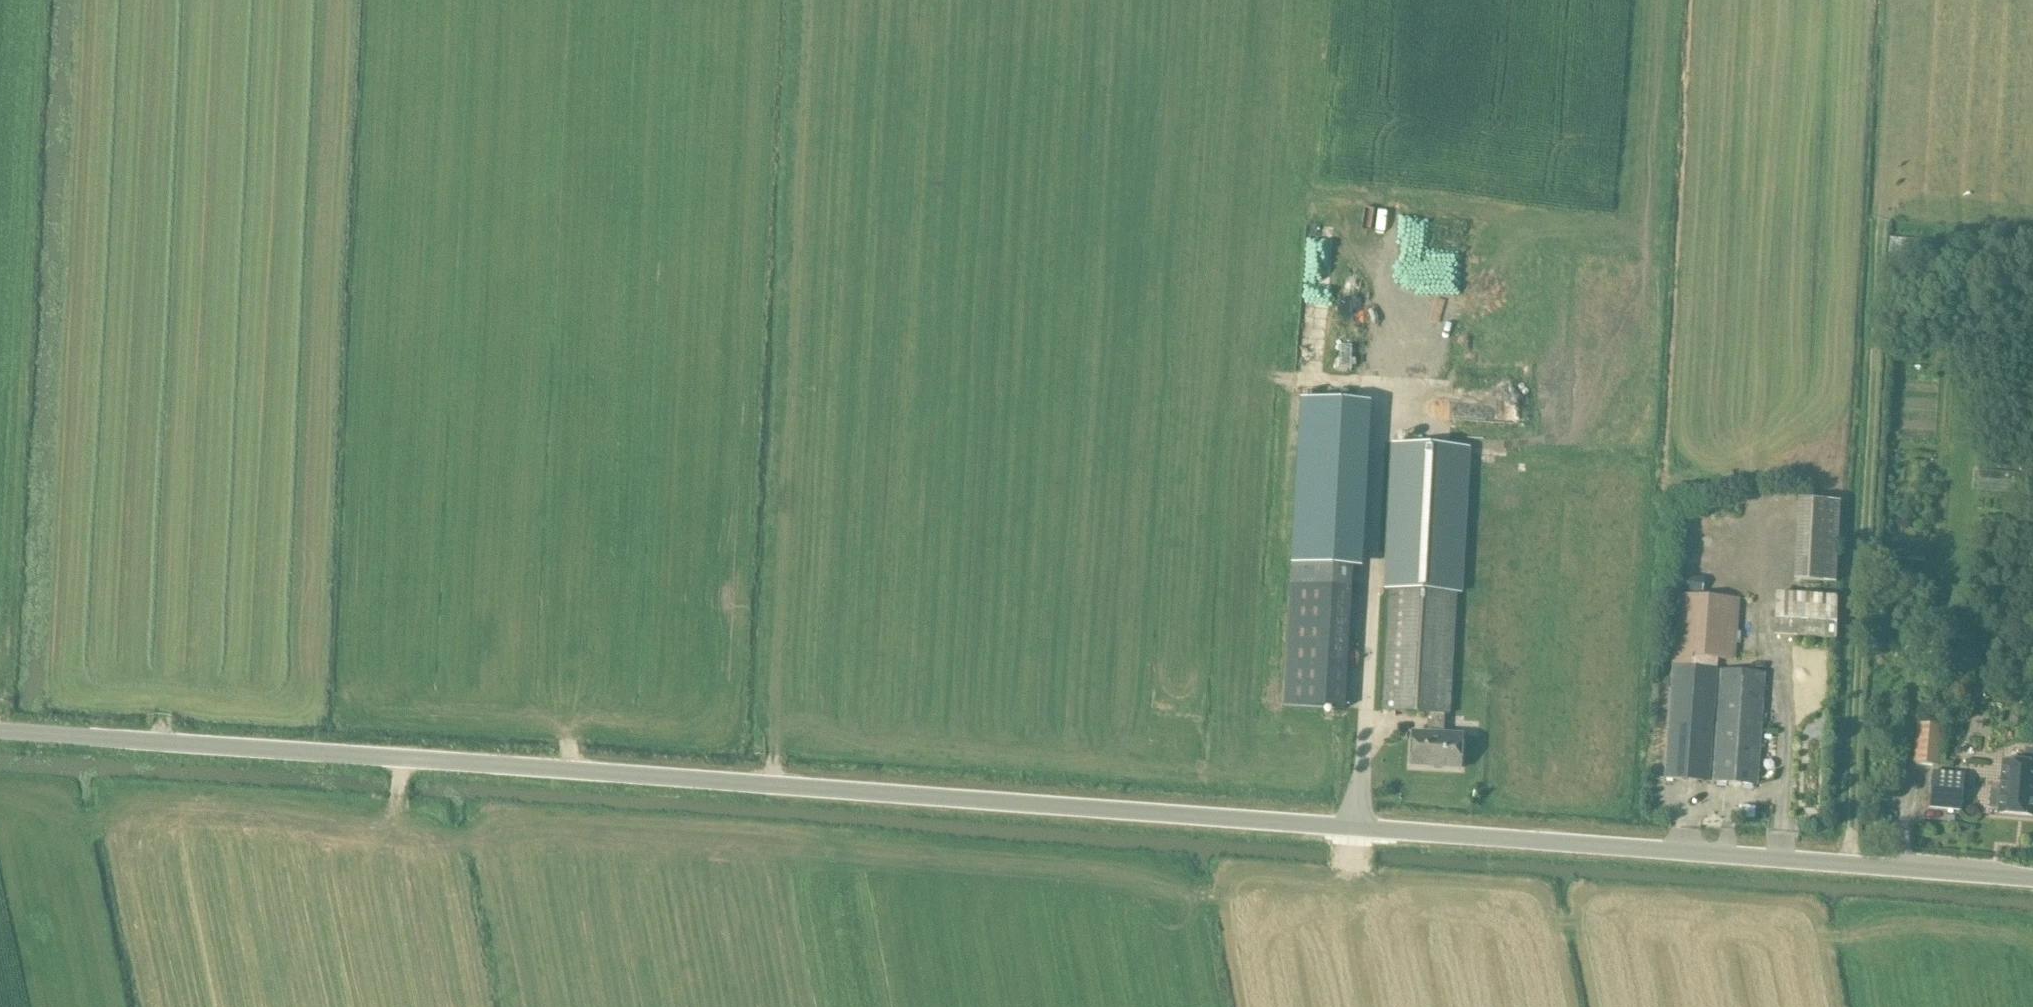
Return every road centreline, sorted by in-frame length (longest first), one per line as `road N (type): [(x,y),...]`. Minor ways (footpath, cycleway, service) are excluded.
road 1 (unclassified): [(2032,890),(1199,831),(772,782),(0,737)]
road 2 (track): [(777,649),(772,782)]

